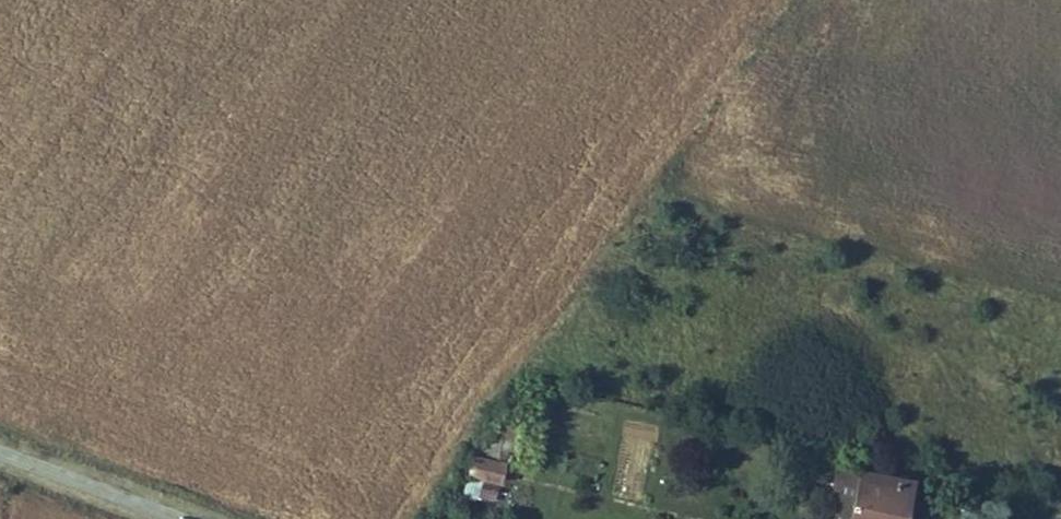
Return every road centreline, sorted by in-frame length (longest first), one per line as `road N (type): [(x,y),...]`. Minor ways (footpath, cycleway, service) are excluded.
road 1 (unclassified): [(181,518),(0,452)]

